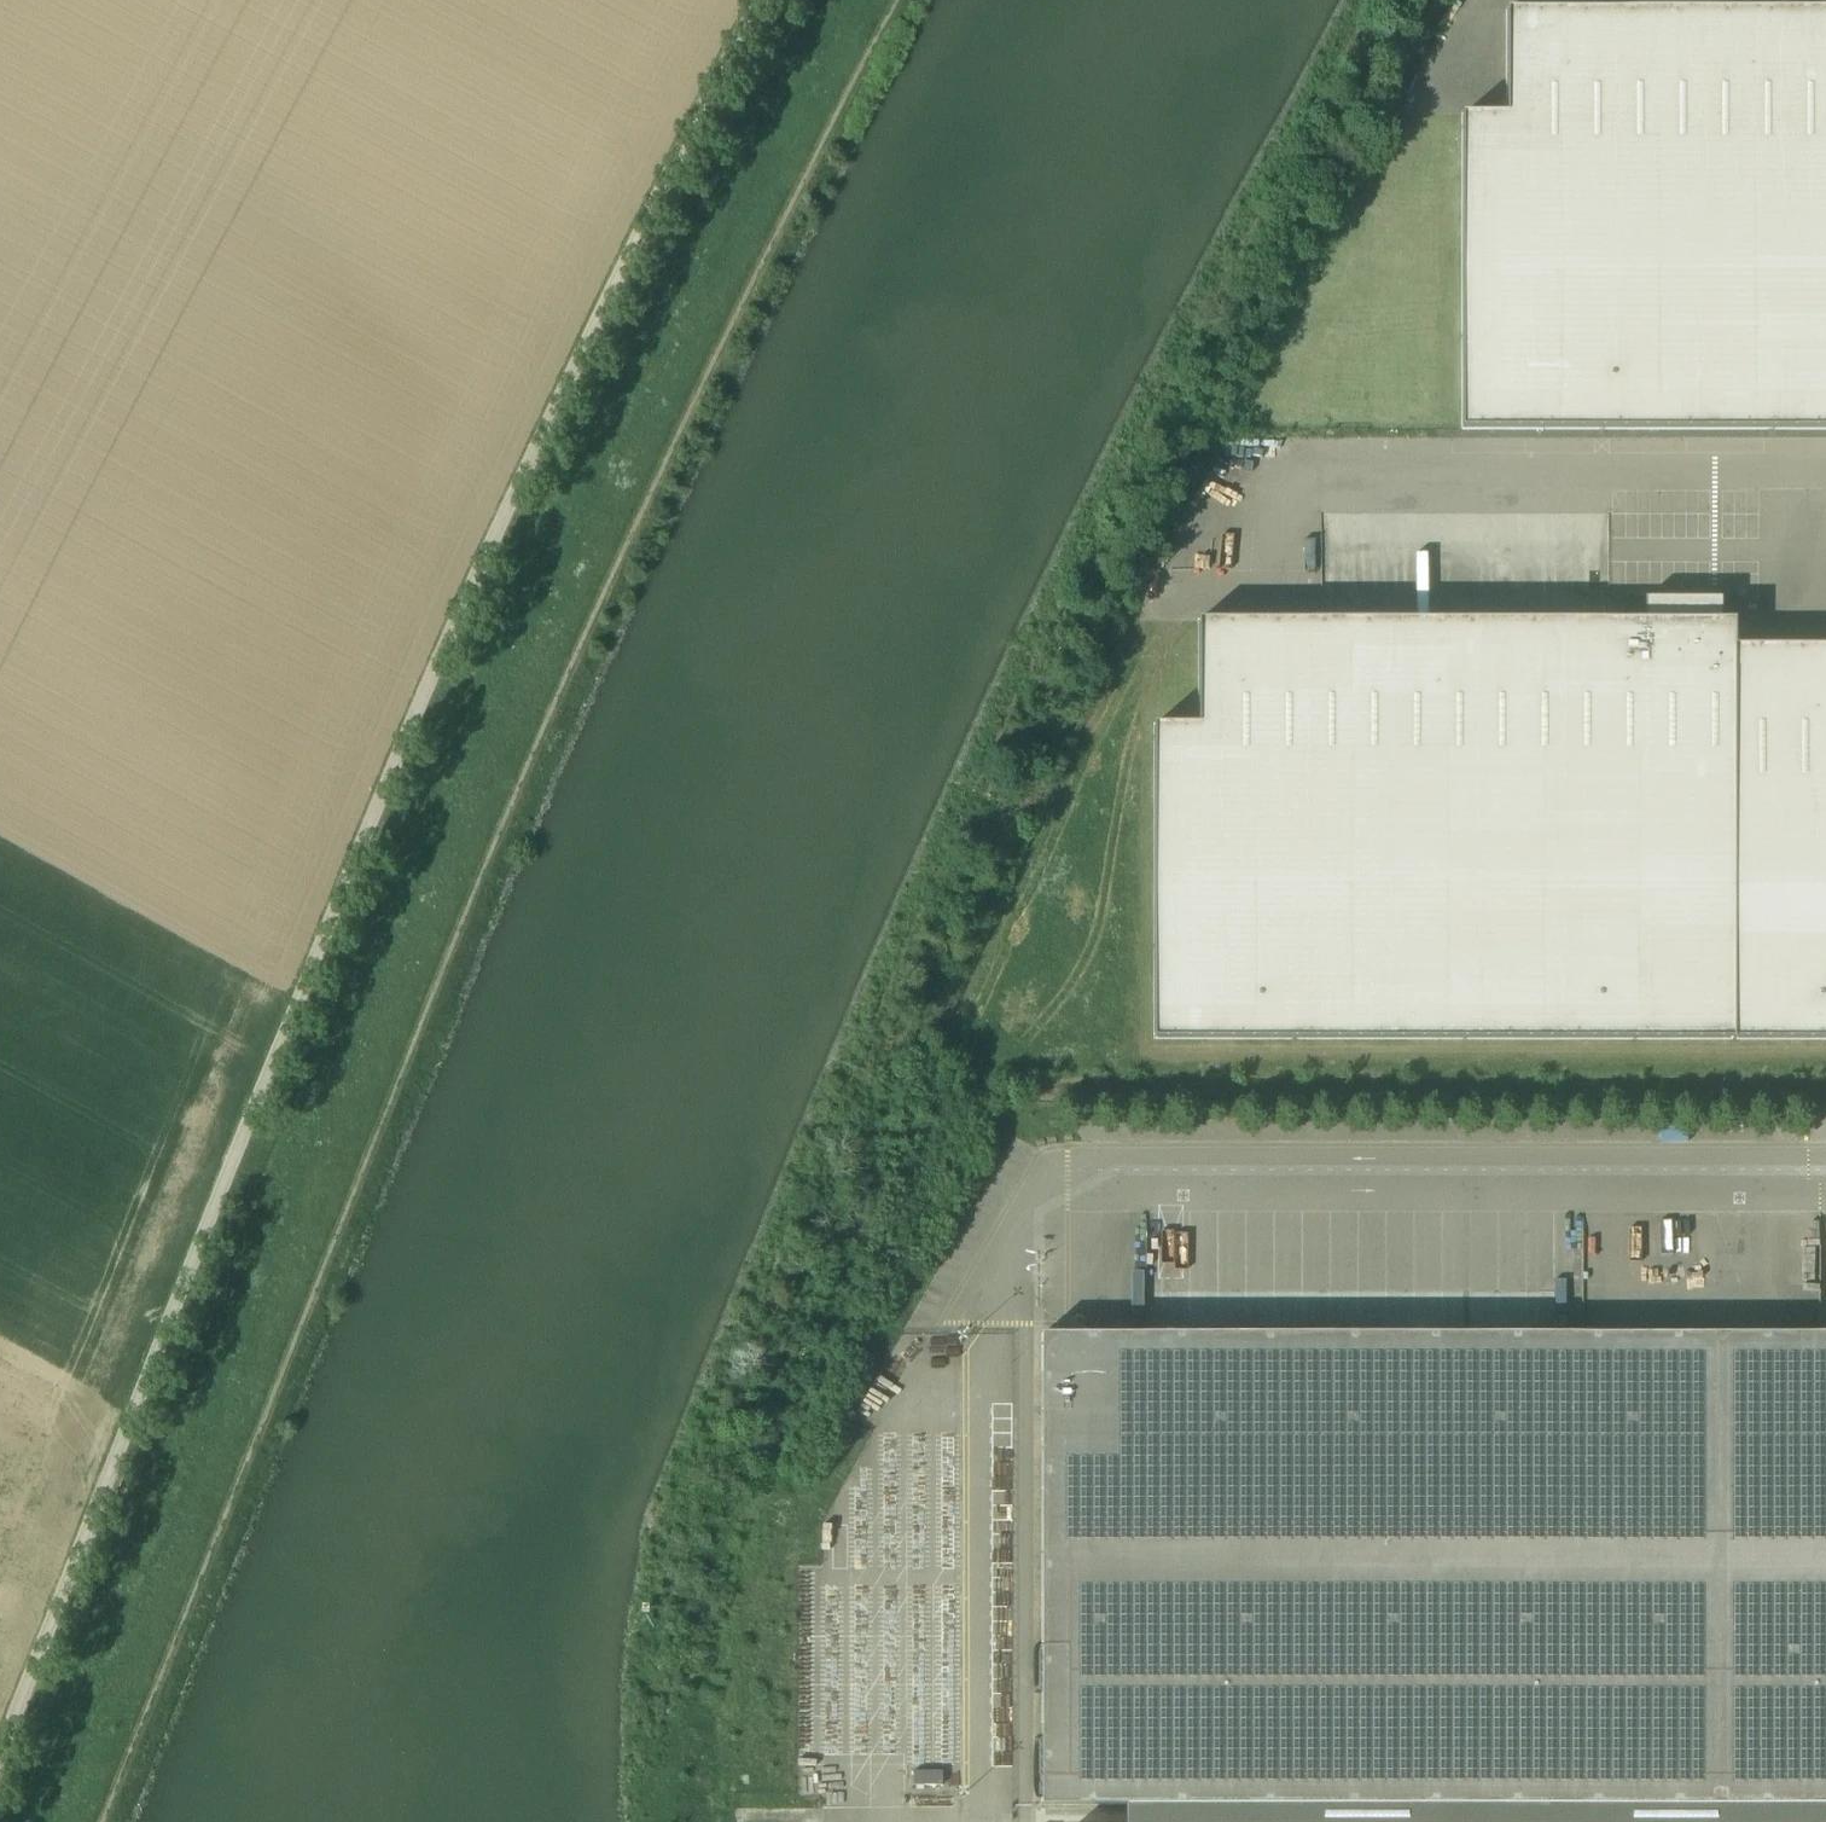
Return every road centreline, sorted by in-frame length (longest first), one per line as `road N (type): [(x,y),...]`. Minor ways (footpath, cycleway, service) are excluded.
road 1 (unclassified): [(0,1759),(357,864),(539,454),(757,0)]

